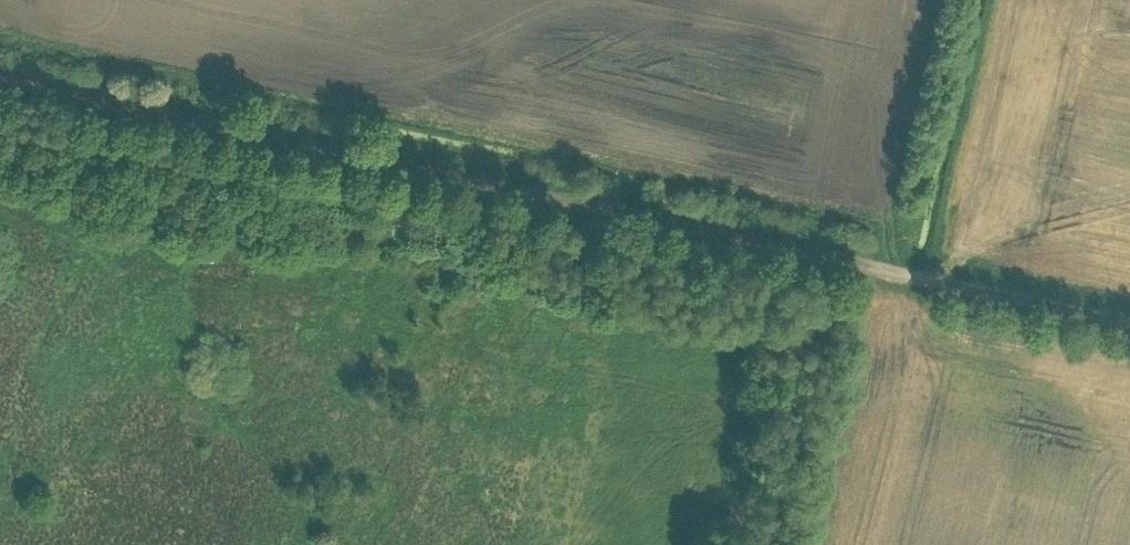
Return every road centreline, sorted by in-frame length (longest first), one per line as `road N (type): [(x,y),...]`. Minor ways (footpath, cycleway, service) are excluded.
road 1 (unclassified): [(1129,308),(0,68)]

